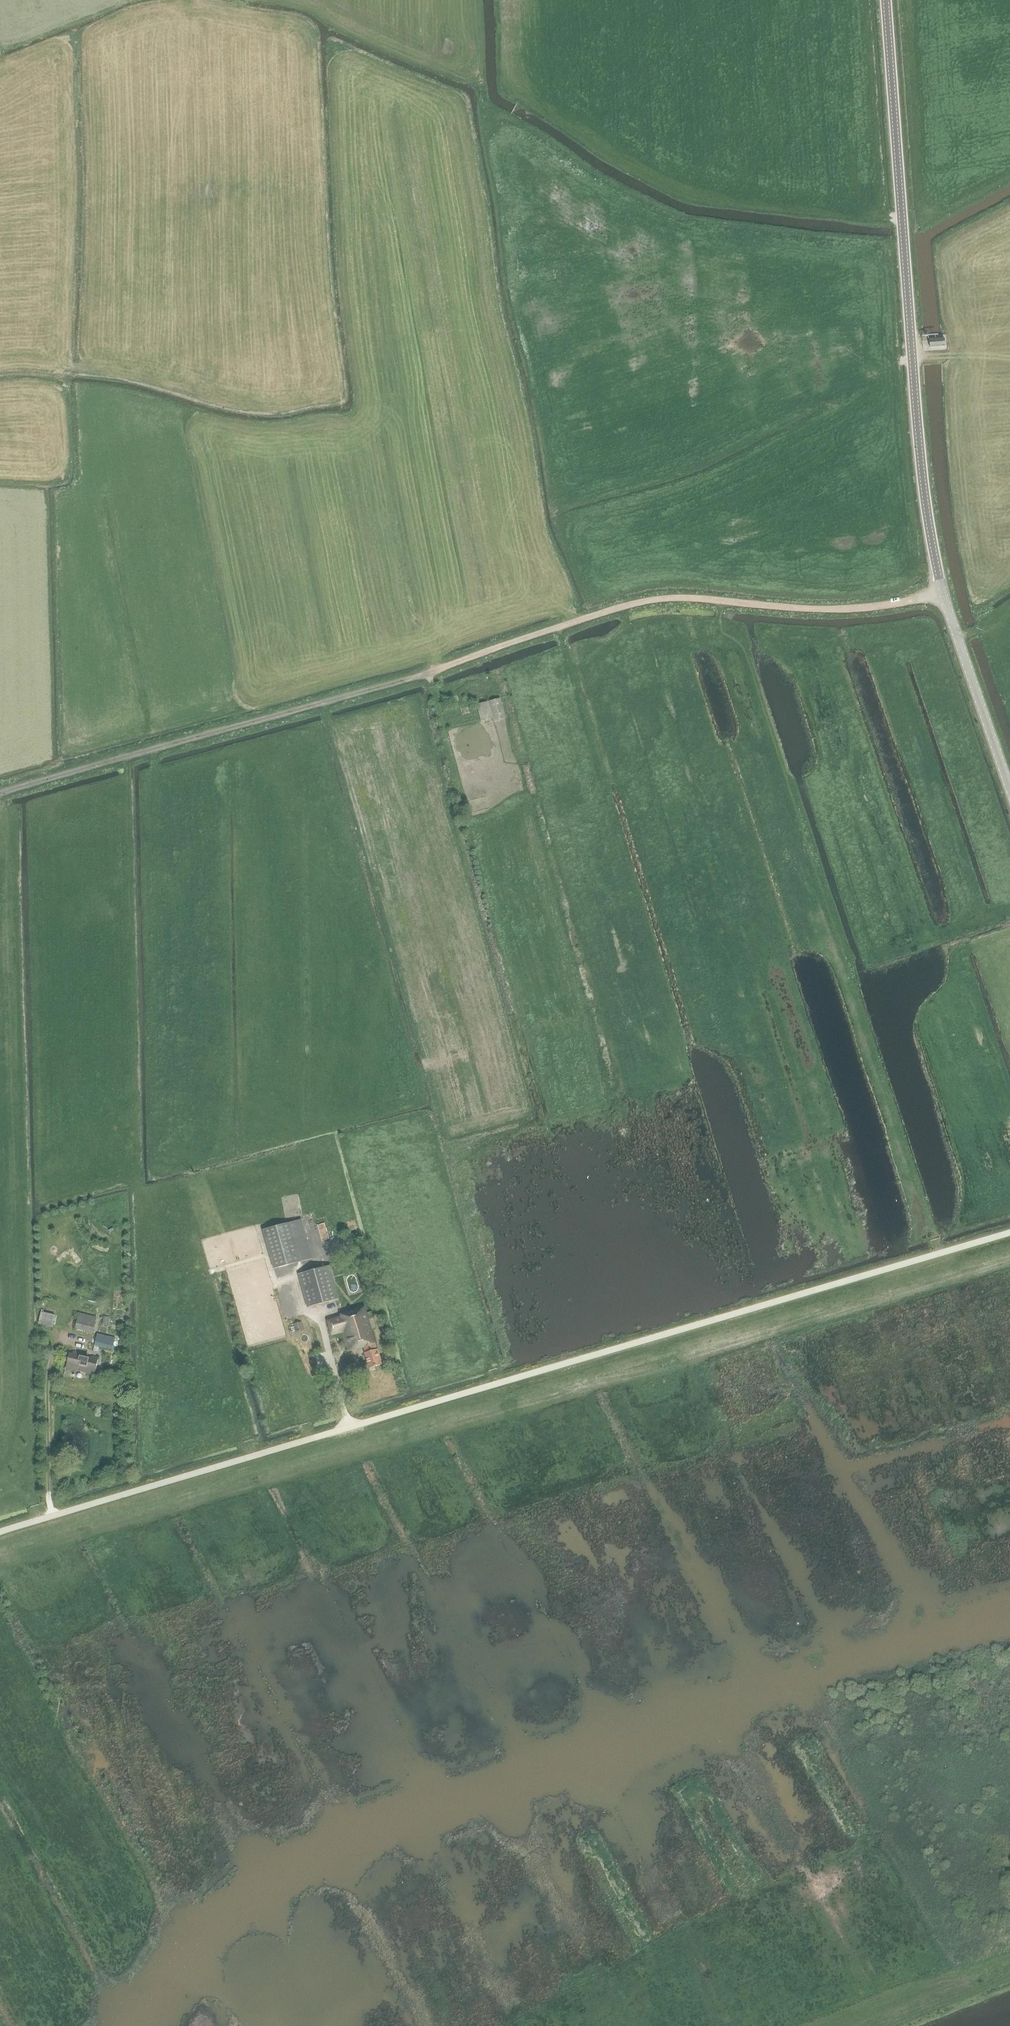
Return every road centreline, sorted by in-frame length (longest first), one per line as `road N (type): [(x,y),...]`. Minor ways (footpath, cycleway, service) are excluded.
road 1 (unclassified): [(0,1532),(1009,1232)]
road 2 (track): [(942,593),(836,610),(663,598),(432,672),(0,791)]
road 3 (tertiary): [(1009,790),(934,557),(886,0)]
road 4 (track): [(49,1516),(46,1377),(56,1337)]

